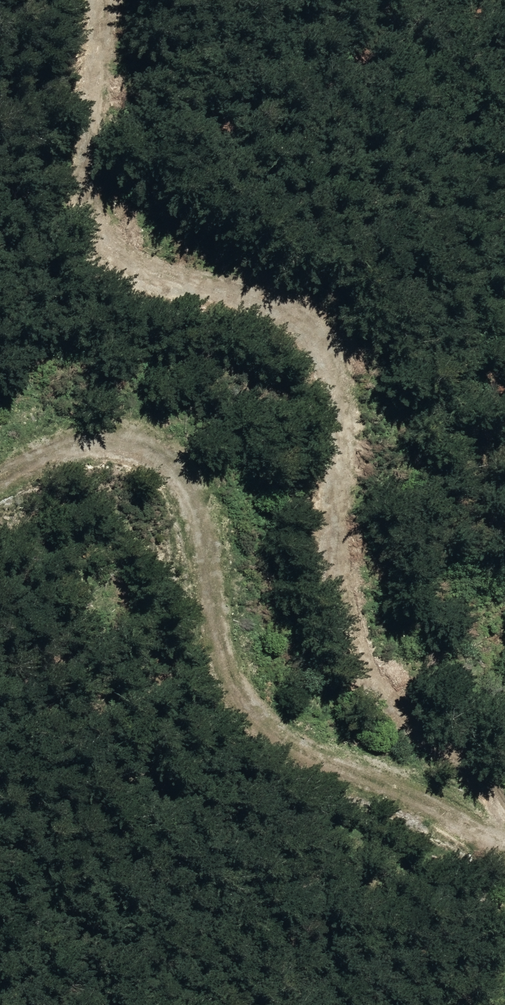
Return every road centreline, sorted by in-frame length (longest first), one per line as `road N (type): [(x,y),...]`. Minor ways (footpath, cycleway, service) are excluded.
road 1 (track): [(504,794),(389,707),(343,615),(337,410),(310,338),(243,301),(142,274),(100,234),(88,157),(99,0)]
road 2 (track): [(0,479),(88,449),(130,451),(170,481),(198,538),(218,643),(257,720),(298,751),(504,844)]

